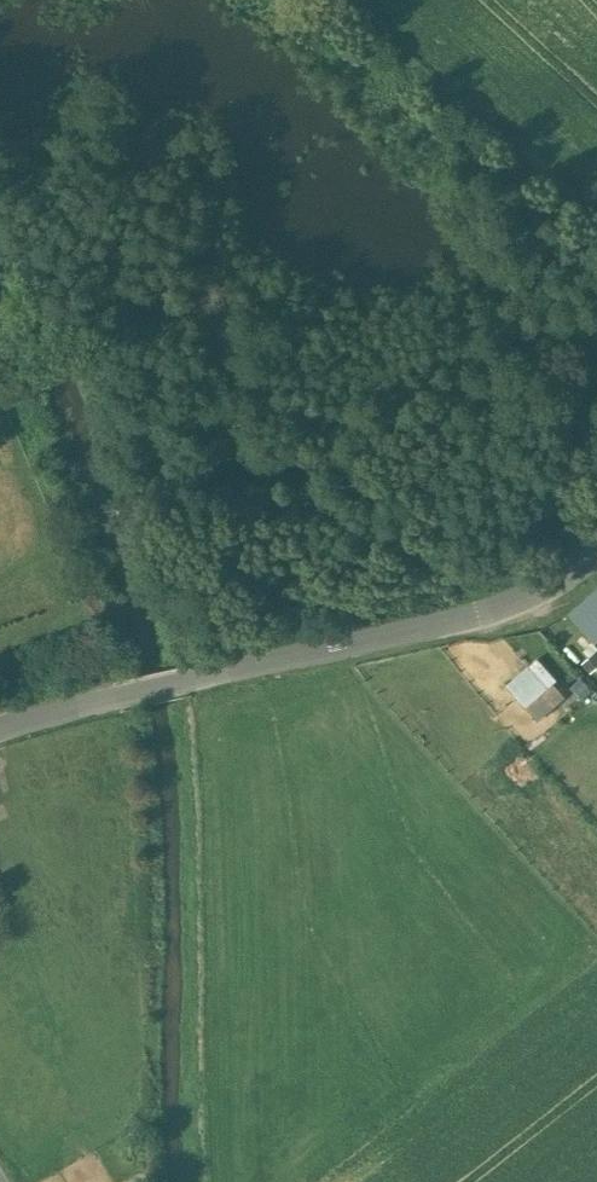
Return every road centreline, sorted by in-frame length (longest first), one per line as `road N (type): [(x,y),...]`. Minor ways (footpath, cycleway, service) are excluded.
road 1 (unclassified): [(0,729),(480,615),(549,587),(596,555)]

